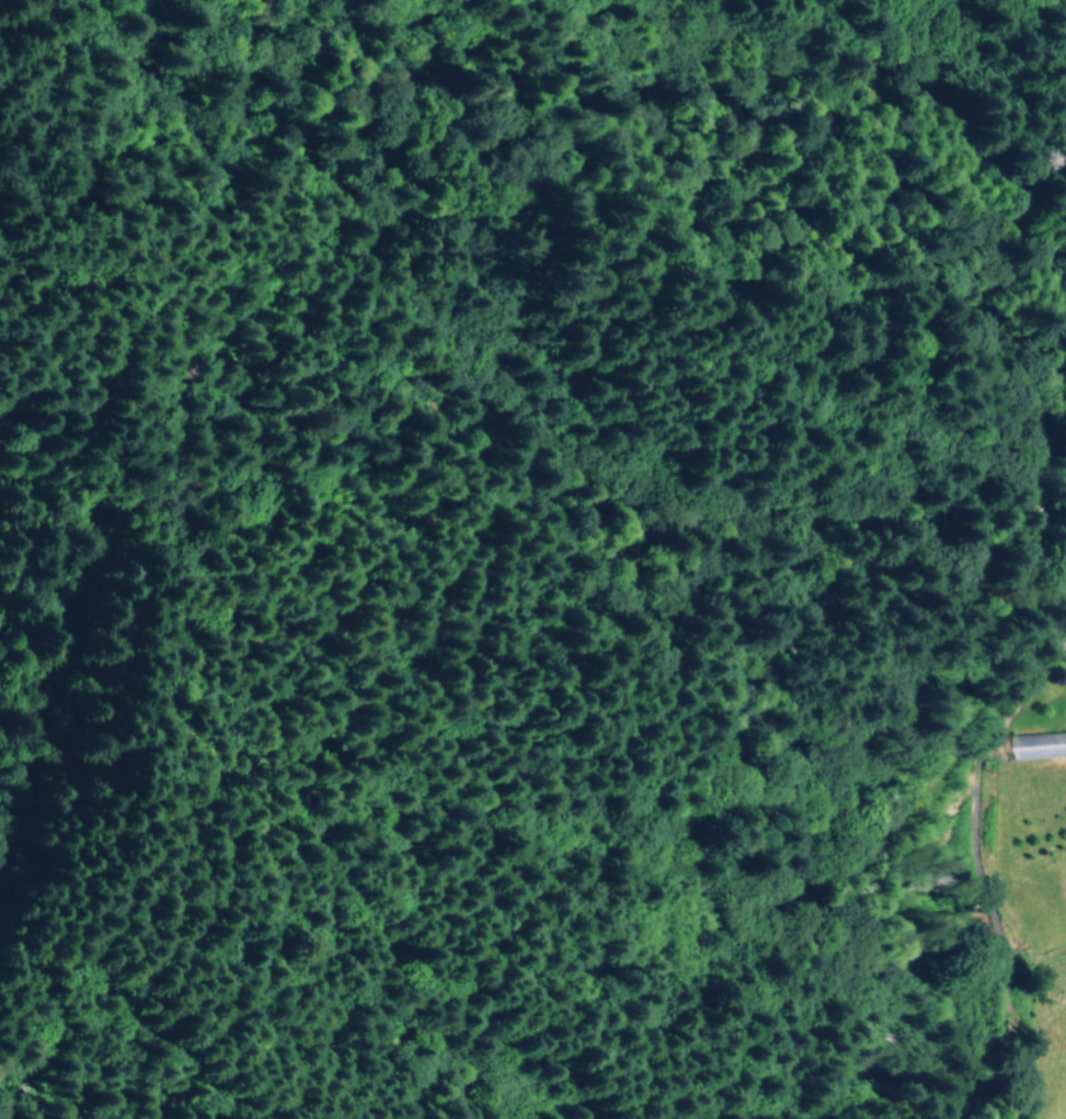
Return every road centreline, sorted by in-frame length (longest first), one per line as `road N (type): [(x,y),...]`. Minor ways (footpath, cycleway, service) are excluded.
road 1 (track): [(0,441),(81,481),(0,780)]

